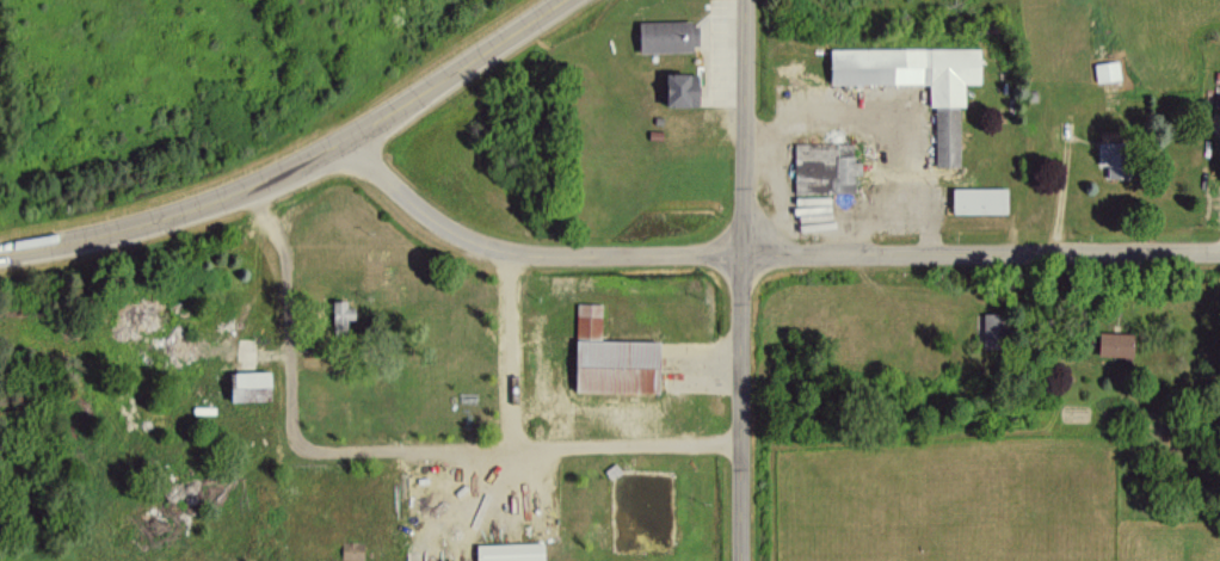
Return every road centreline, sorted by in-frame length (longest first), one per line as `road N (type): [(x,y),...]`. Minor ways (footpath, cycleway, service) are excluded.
road 1 (tertiary): [(560,0),(254,187),(147,226),(0,259)]
road 2 (residential): [(740,560),(749,0)]
road 3 (residential): [(741,257),(1219,250)]
road 4 (residential): [(741,257),(523,253),(443,227),(340,140)]

